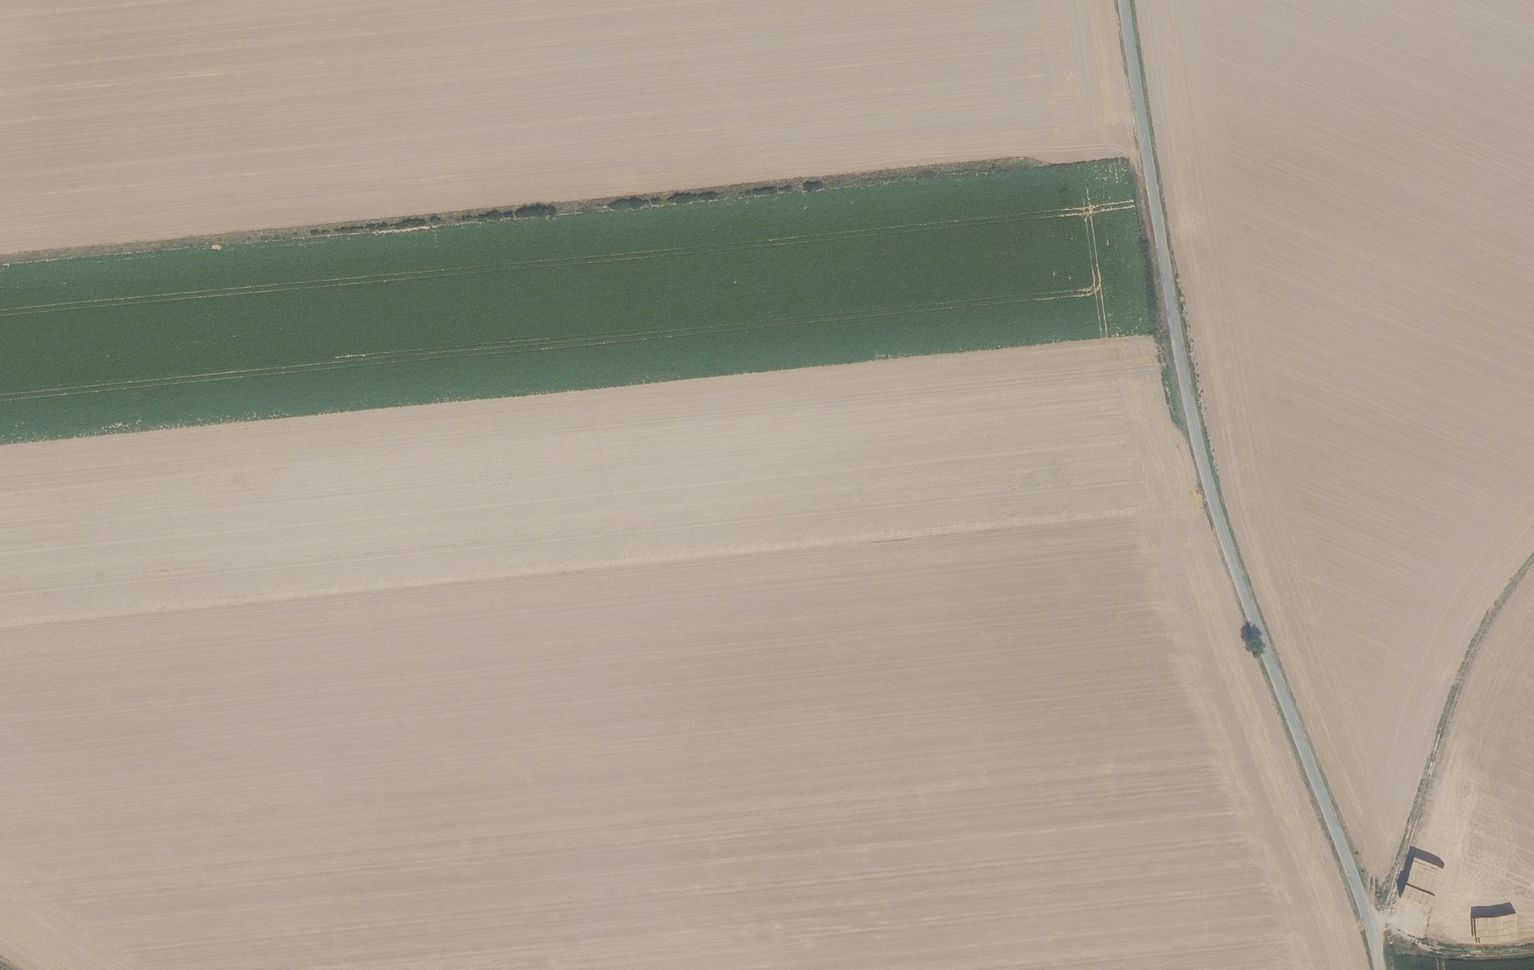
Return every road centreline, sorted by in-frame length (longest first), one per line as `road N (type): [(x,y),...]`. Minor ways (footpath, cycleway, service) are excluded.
road 1 (unclassified): [(1380,969),(1192,412),(1133,0)]
road 2 (track): [(1533,559),(1463,672),(1384,926),(1373,930)]
road 3 (track): [(1533,947),(1432,951),(1384,926)]

